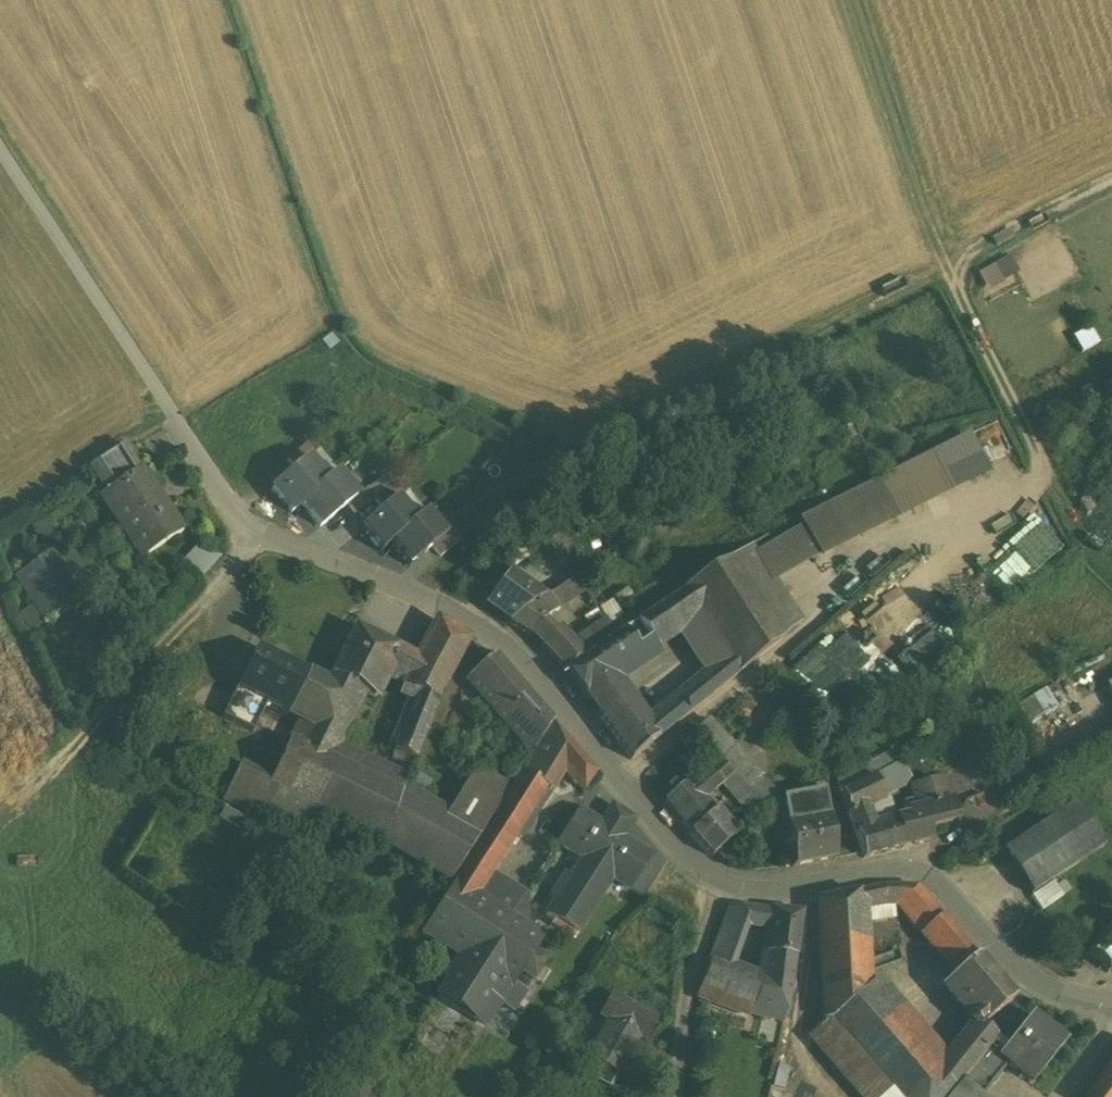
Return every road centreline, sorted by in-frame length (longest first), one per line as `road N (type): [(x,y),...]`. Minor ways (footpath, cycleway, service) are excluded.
road 1 (residential): [(174,416),(252,529),(429,593),(518,644),(702,862),(731,884),(763,893),(913,868),(1017,967),(1056,993),(1111,1006)]
road 2 (track): [(1111,577),(1077,540),(1021,440),(935,256),(851,0)]
road 3 (track): [(942,271),(574,453),(429,593)]
road 4 (track): [(0,140),(174,416)]
road 5 (track): [(676,1096),(683,1006),(706,920),(731,884)]
road 6 (track): [(127,684),(0,823)]

